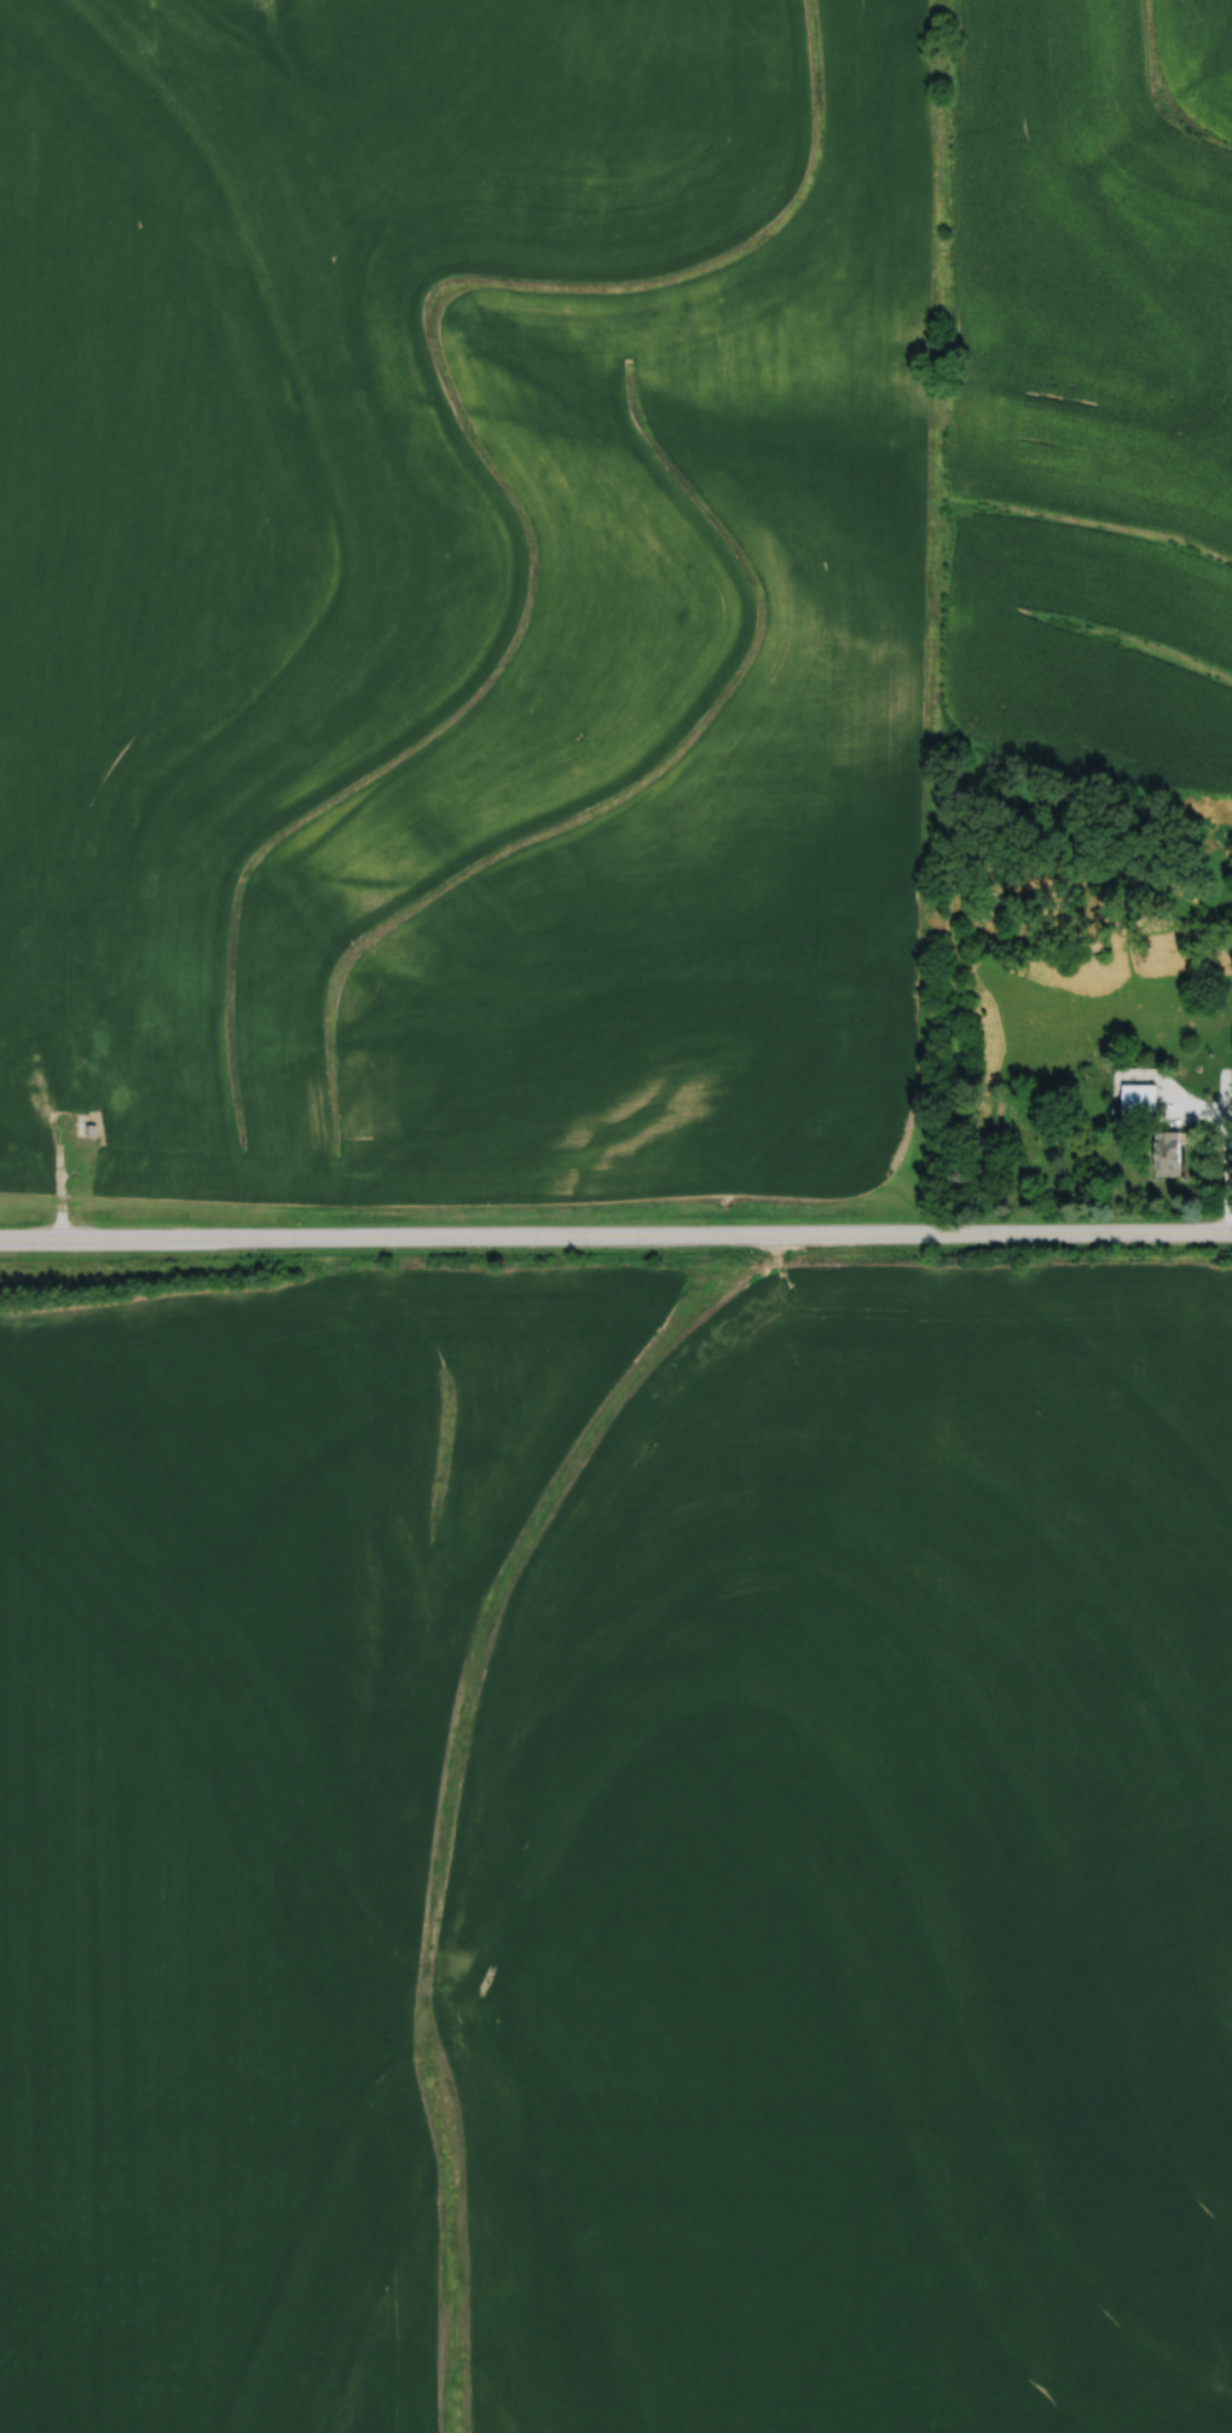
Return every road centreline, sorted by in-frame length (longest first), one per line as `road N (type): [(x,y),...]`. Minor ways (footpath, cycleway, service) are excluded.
road 1 (tertiary): [(0,1239),(1231,1232)]

